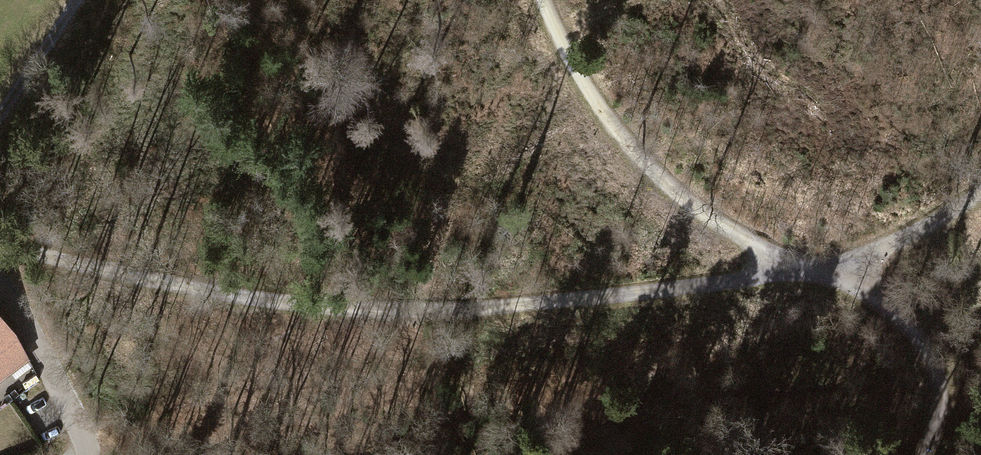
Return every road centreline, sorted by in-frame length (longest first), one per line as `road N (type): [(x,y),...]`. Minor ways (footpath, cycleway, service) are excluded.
road 1 (track): [(980,189),(921,227),(808,270),(438,307),(217,292),(0,246)]
road 2 (track): [(537,0),(578,81),(643,165),(732,231),(868,296),(907,327),(938,386),(921,454)]
road 3 (track): [(89,454),(39,348),(0,291)]
road 4 (track): [(0,111),(78,0)]

